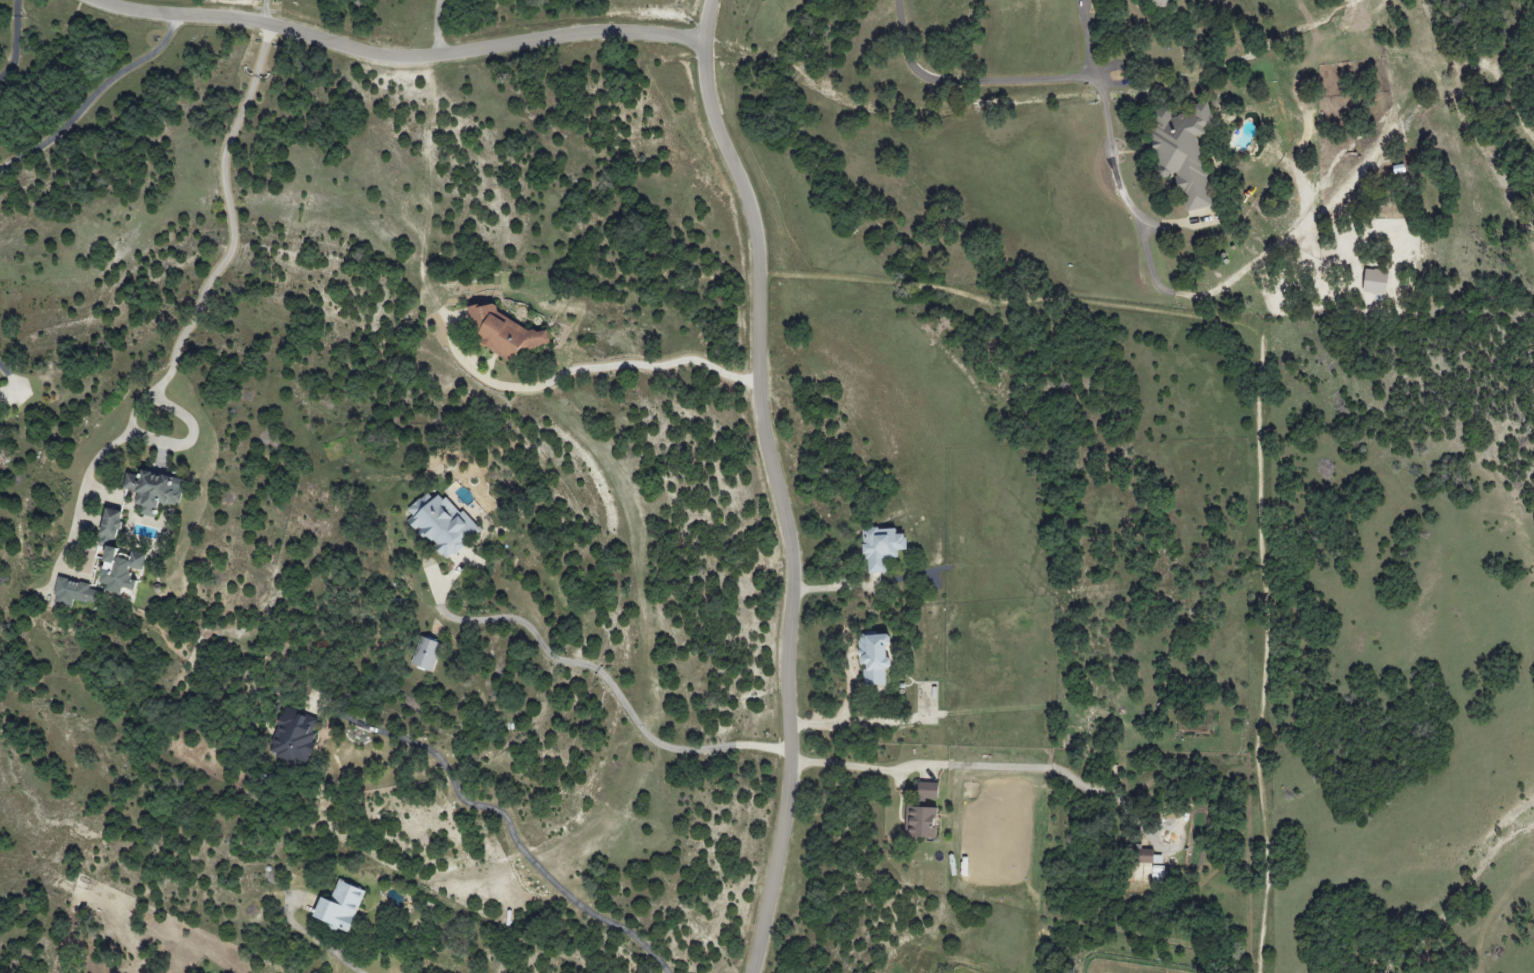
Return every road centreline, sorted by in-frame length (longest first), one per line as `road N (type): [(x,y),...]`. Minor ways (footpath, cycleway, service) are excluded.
road 1 (residential): [(750,972),(790,763),(793,552),(760,400),(760,259),(706,83),(705,43)]
road 2 (residential): [(85,0),(141,14),(232,18),(391,61),(622,34),(705,43)]

